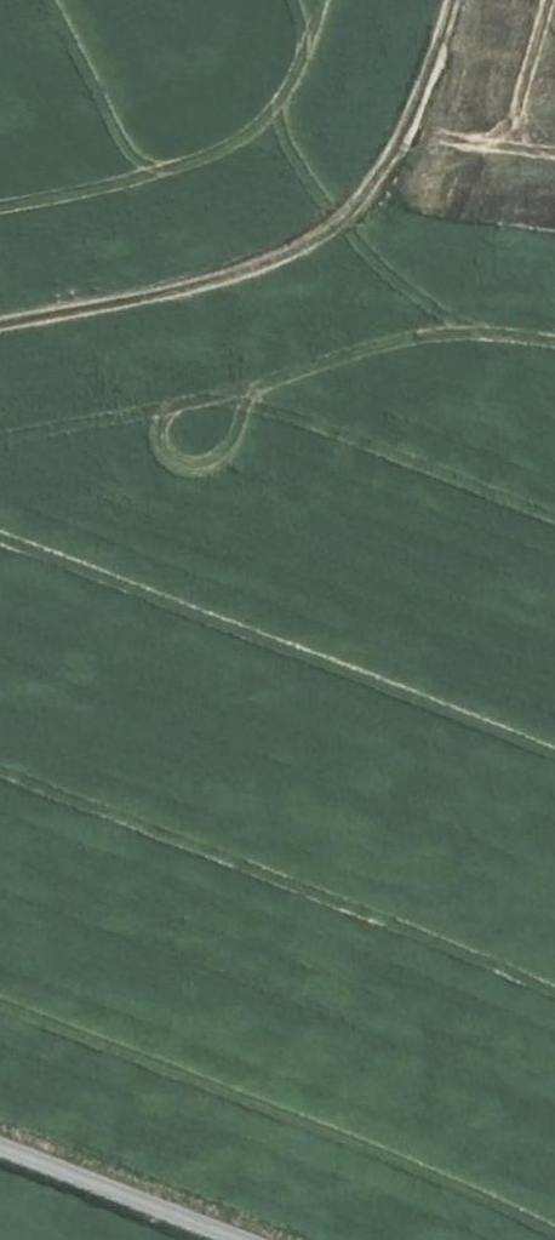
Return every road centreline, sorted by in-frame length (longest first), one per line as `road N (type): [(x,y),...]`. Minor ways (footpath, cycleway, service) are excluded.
road 1 (track): [(0,326),(191,286),(314,249),(397,187),(436,116),(457,0)]
road 2 (unclassified): [(0,1144),(247,1239)]

